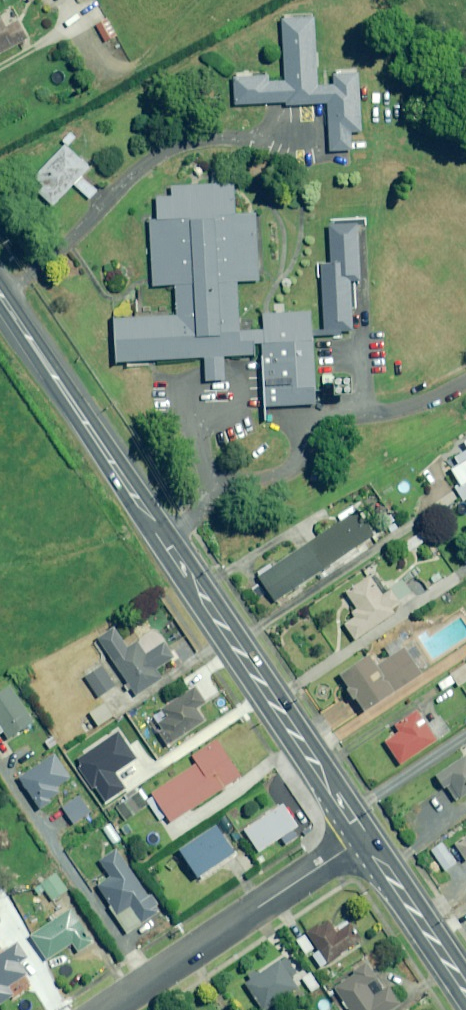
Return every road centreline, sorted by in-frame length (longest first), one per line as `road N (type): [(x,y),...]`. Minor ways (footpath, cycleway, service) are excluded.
road 1 (secondary): [(0,294),(366,837)]
road 2 (residential): [(108,1009),(366,837)]
road 3 (secondary): [(366,837),(465,987)]

